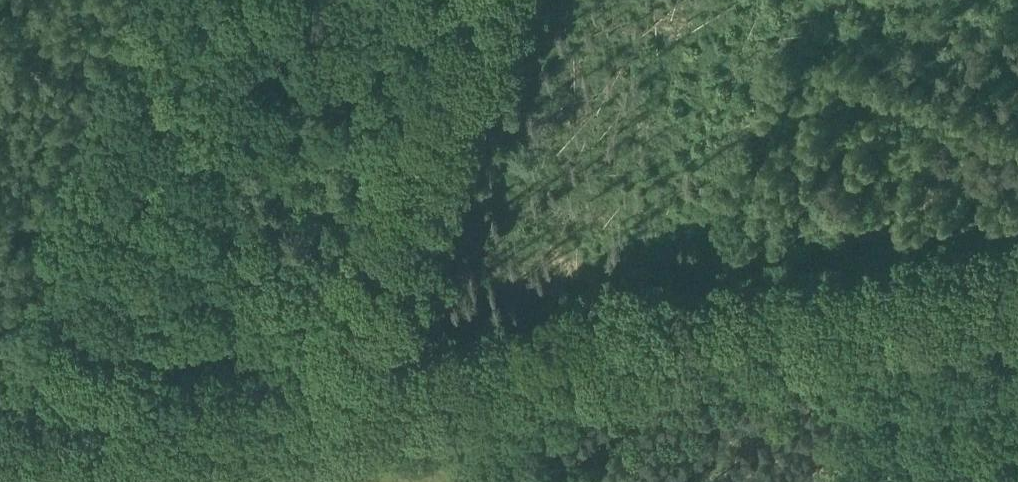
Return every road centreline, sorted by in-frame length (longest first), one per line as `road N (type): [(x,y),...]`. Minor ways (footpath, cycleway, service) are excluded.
road 1 (track): [(1017,287),(149,424),(0,430)]
road 2 (track): [(484,0),(340,394)]
road 3 (track): [(486,371),(580,481)]

